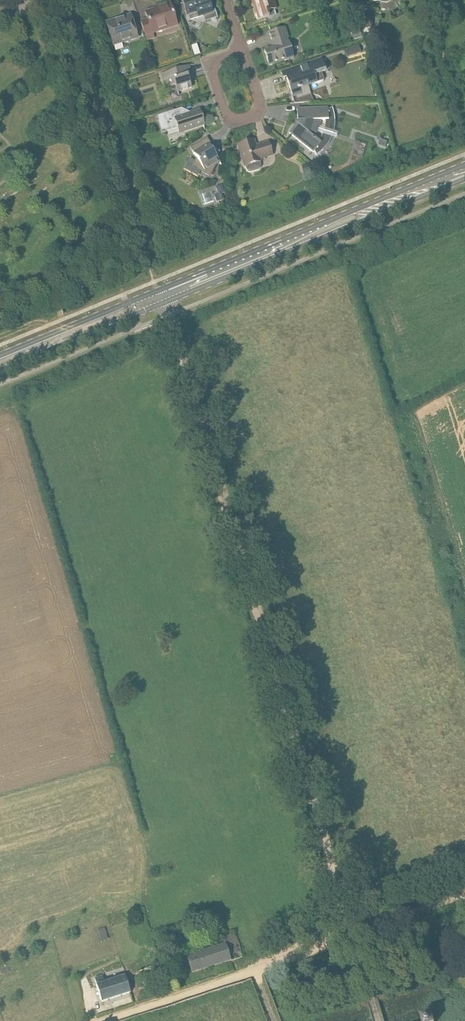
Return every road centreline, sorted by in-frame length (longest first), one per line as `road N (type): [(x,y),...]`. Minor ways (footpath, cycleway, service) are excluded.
road 1 (primary): [(0,370),(383,212),(394,200)]
road 2 (primary): [(394,200),(378,200),(0,355)]
road 3 (residential): [(242,51),(258,108),(235,119),(225,112),(211,69),(216,59)]

